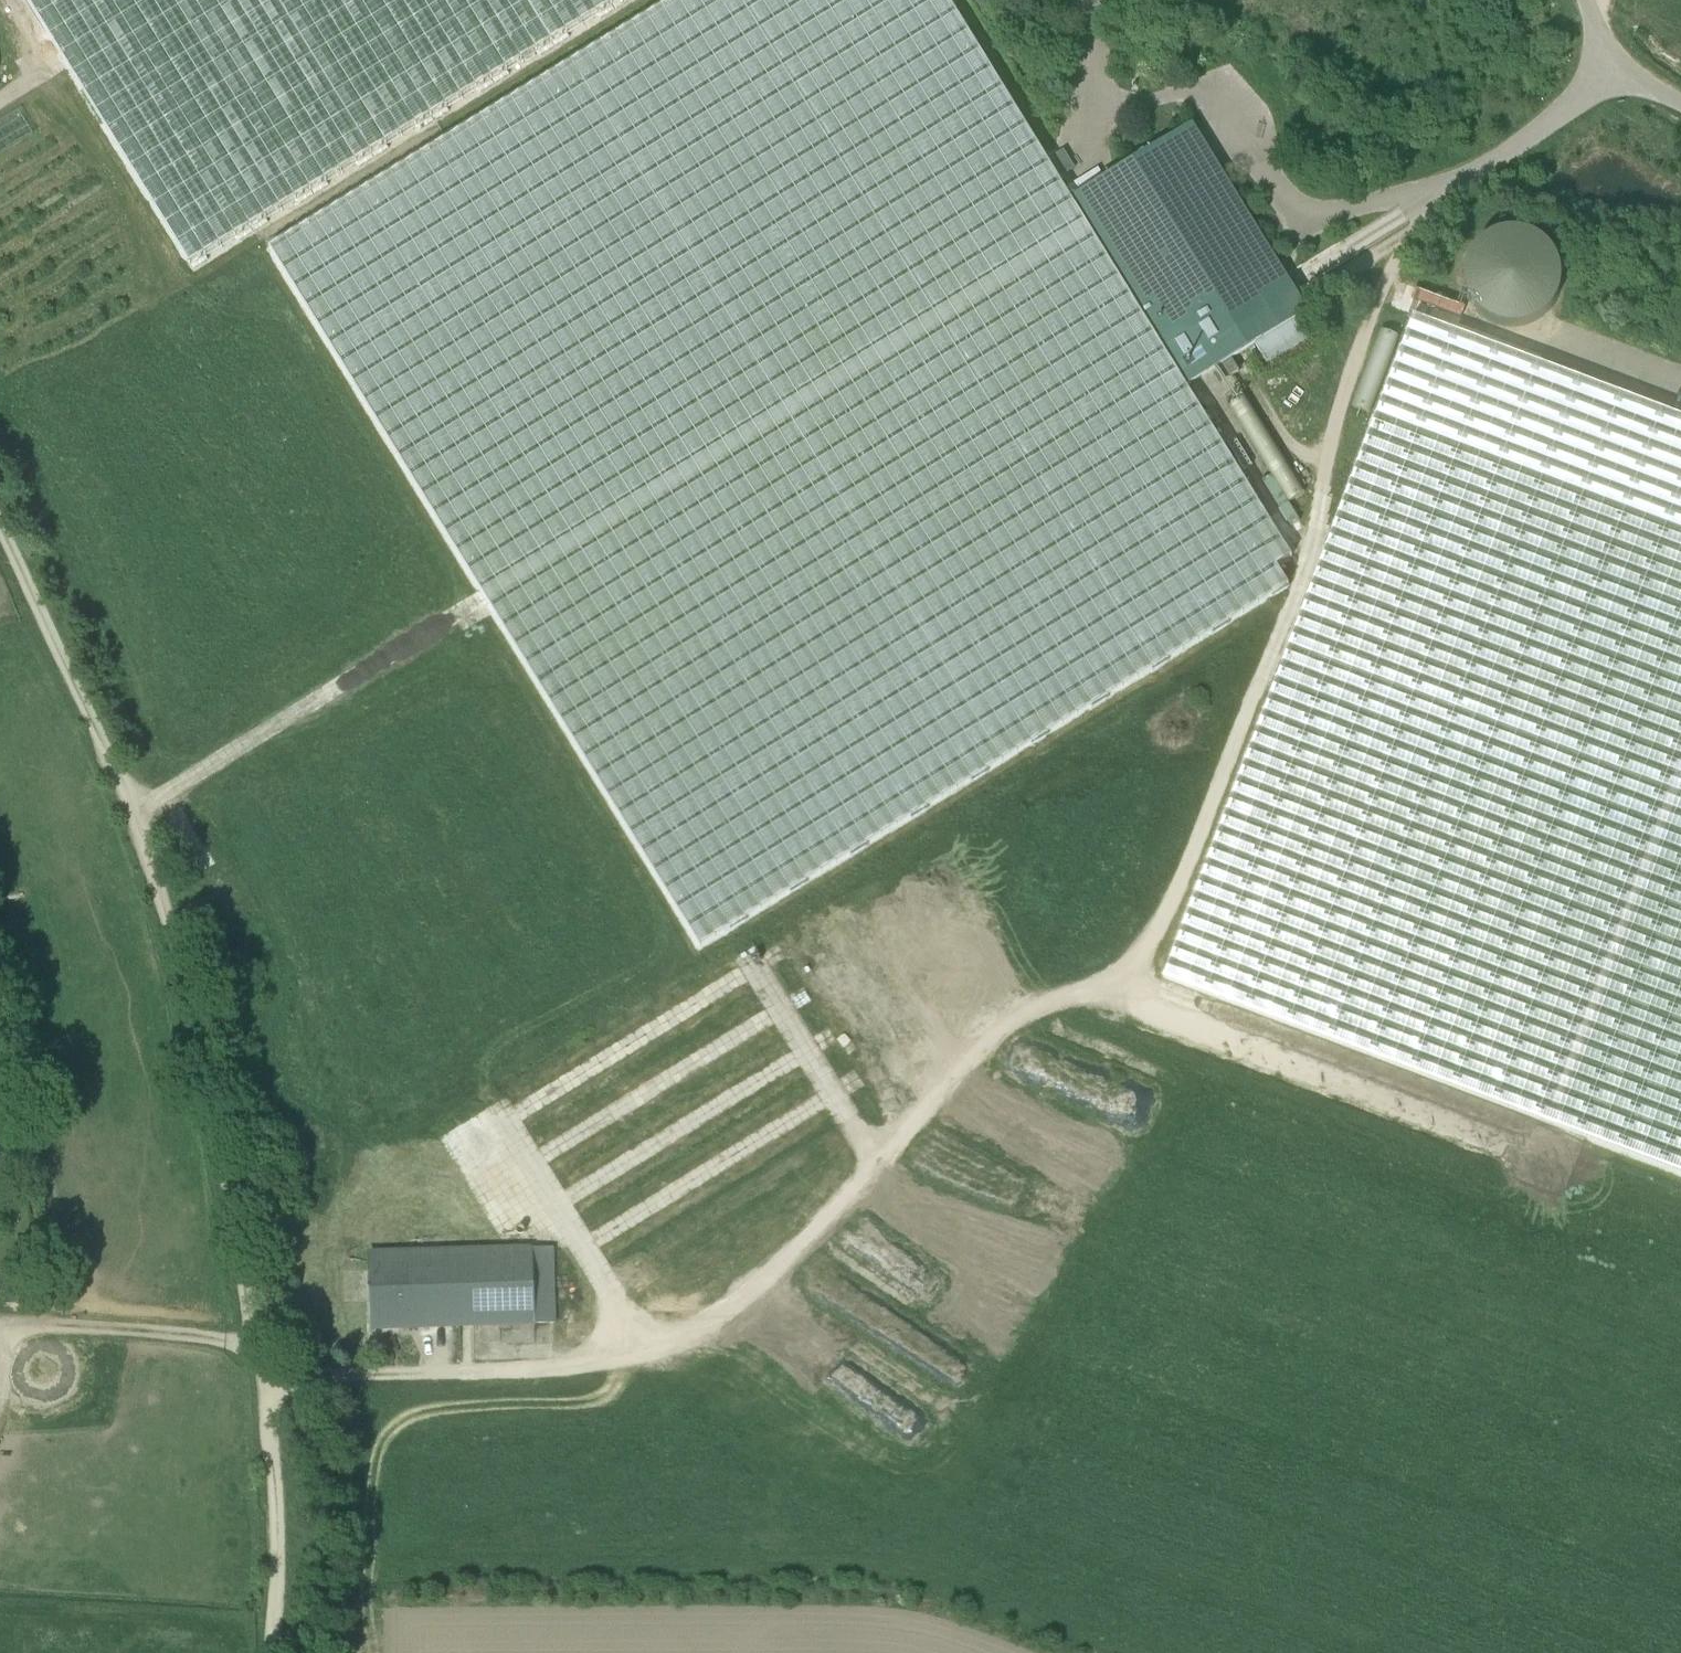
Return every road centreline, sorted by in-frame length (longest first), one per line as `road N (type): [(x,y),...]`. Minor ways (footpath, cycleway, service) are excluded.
road 1 (track): [(286,1652),(282,1382),(270,1361),(176,916),(121,765),(0,507)]
road 2 (track): [(270,1361),(214,1338),(13,1326)]

